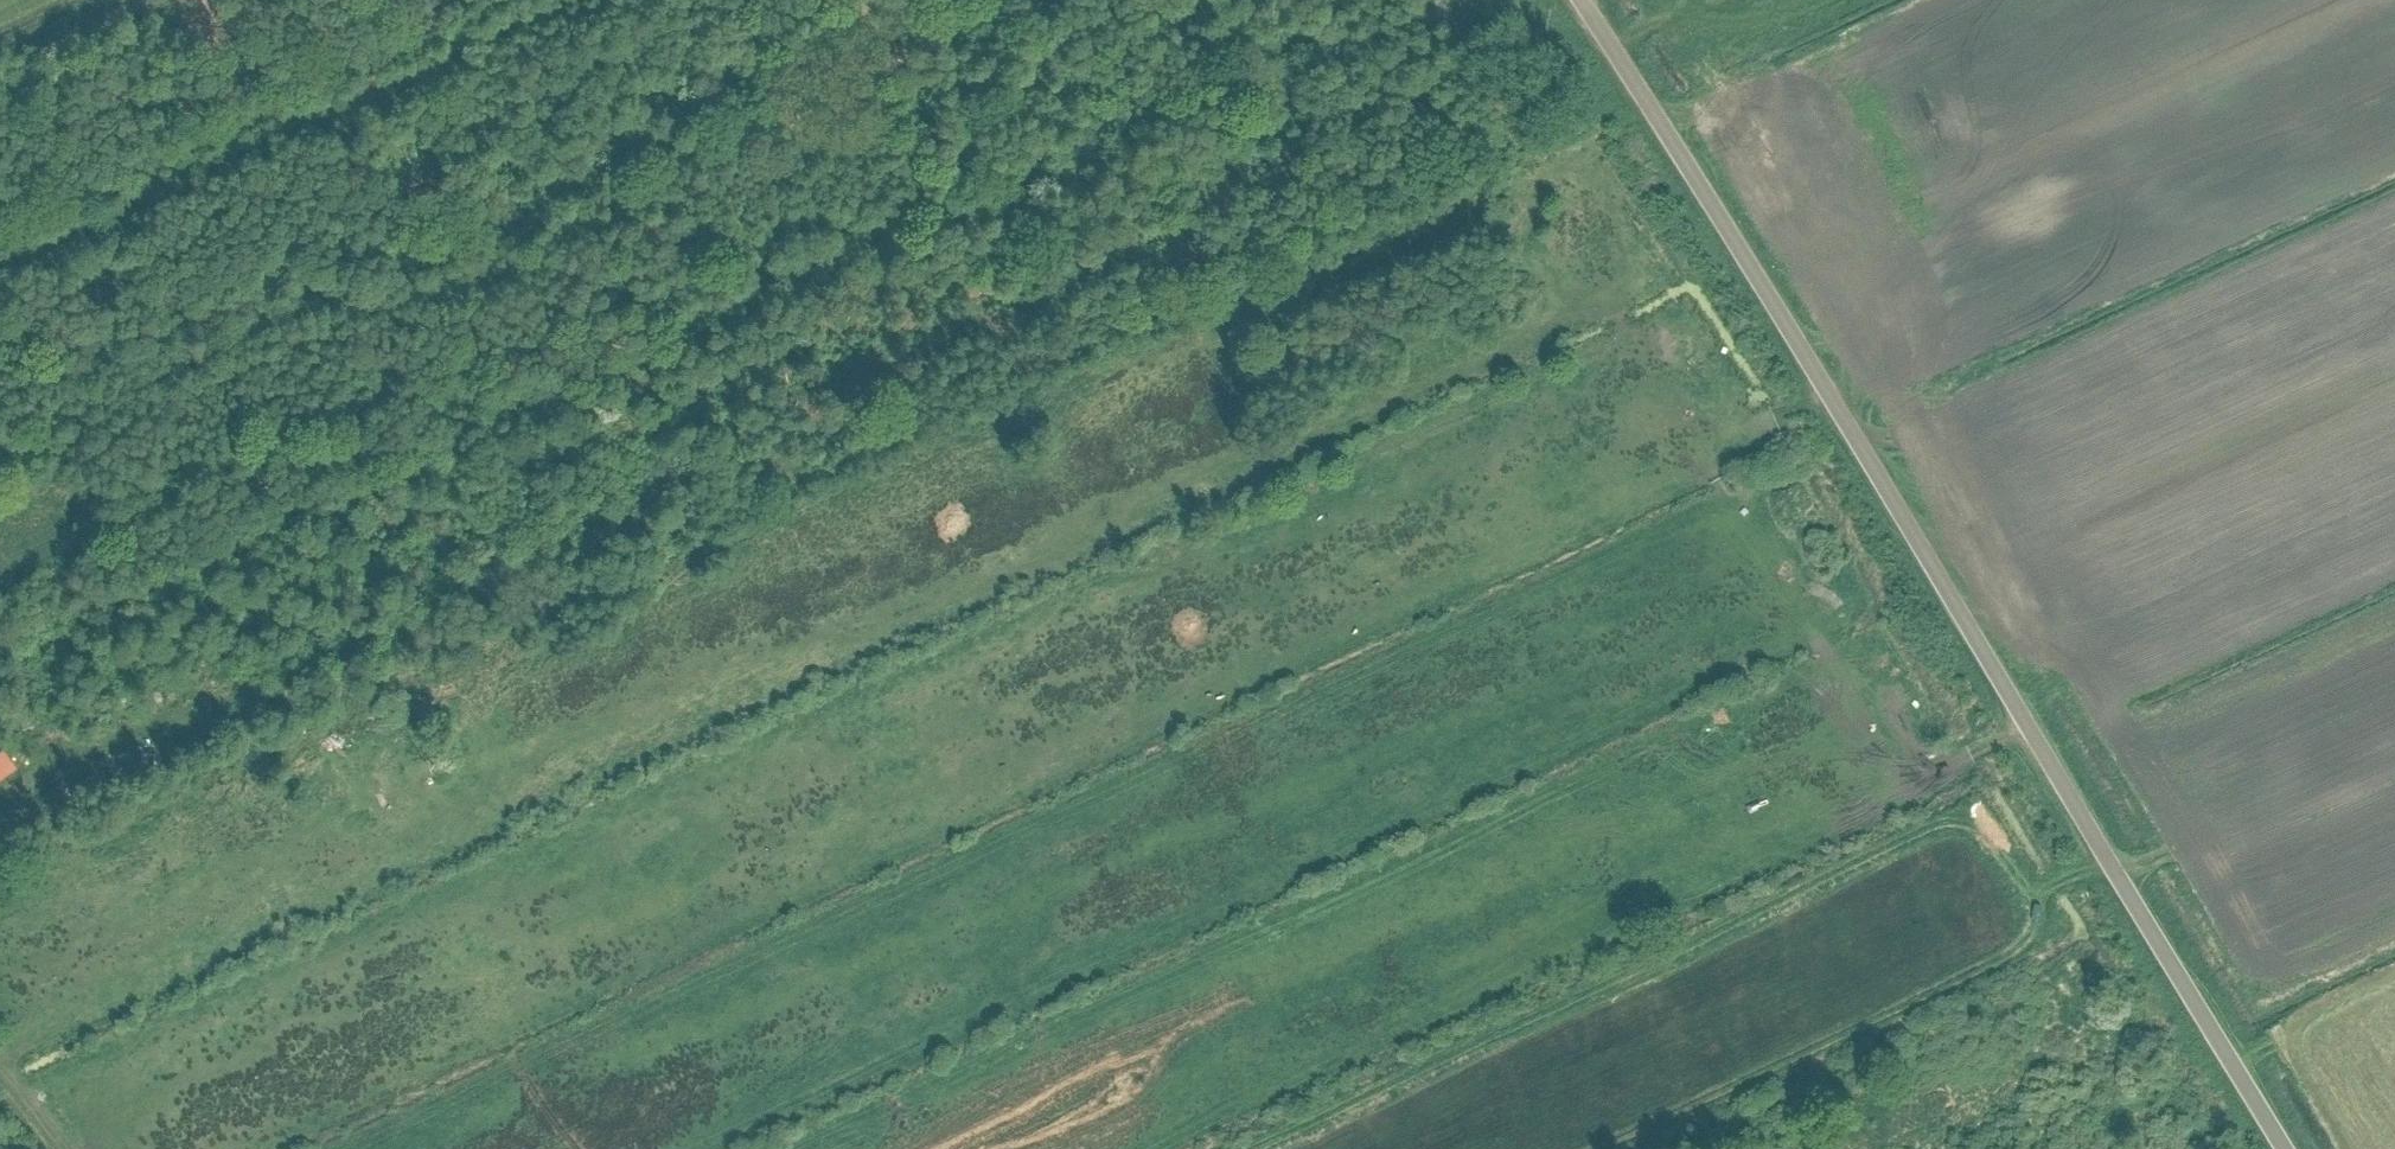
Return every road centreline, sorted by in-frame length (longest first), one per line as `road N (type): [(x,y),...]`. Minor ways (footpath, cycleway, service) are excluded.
road 1 (unclassified): [(2325,1148),(1591,0)]

